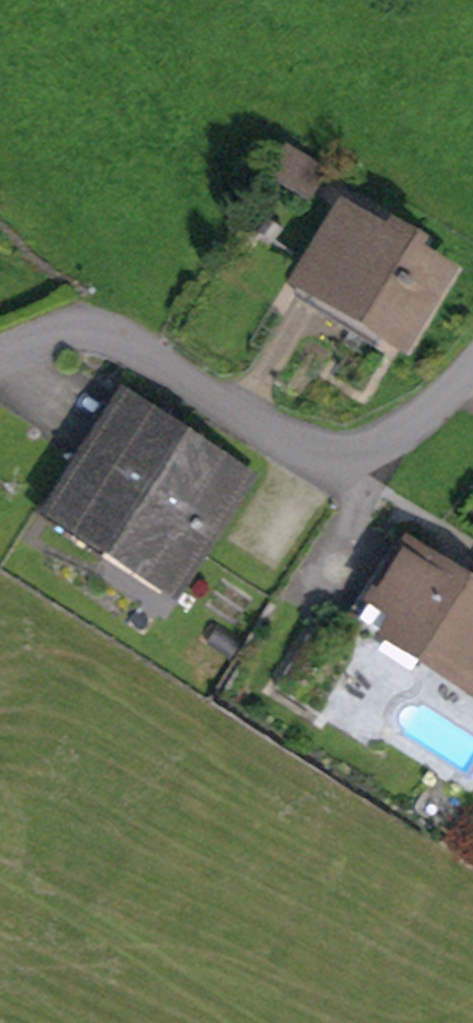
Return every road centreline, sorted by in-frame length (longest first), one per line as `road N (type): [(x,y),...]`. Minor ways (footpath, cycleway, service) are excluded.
road 1 (residential): [(472,354),(393,435),(334,455),(284,447),(115,349),(60,339),(0,349)]

